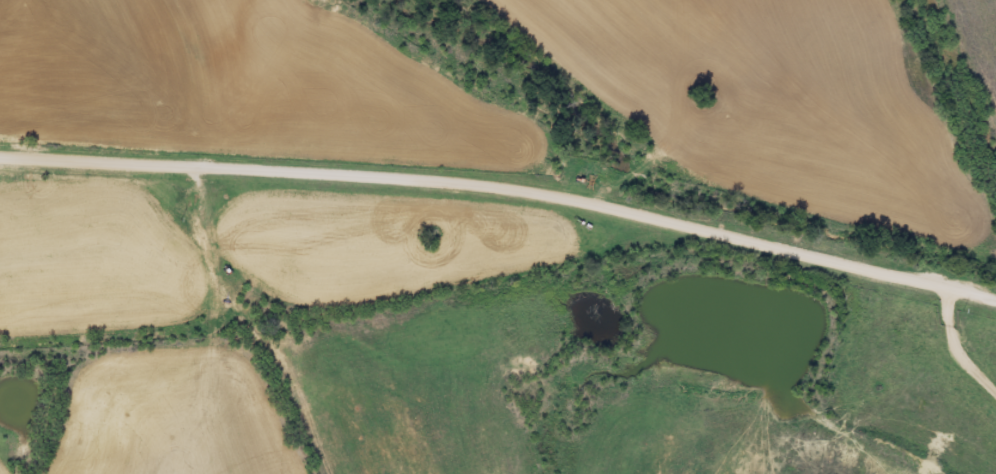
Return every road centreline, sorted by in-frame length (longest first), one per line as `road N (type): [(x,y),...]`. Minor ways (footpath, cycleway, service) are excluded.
road 1 (residential): [(778,248),(502,188),(0,157)]
road 2 (residential): [(192,236),(210,255),(219,301),(203,350),(40,473)]
road 3 (residential): [(276,236),(281,285),(374,473)]
road 4 (residential): [(995,333),(778,248)]
road 5 (residential): [(61,160),(98,195),(177,220),(192,236)]

